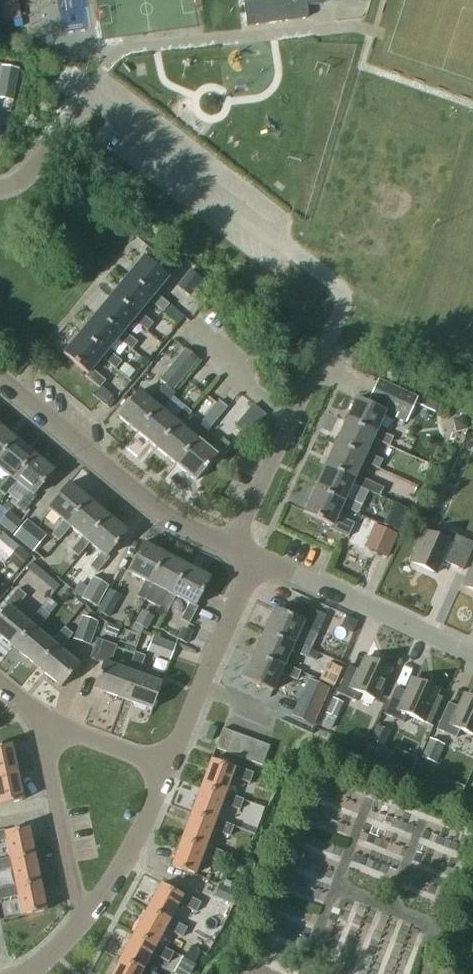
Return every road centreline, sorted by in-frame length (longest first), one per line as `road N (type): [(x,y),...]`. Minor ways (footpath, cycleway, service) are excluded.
road 1 (residential): [(232,547),(145,500),(0,379)]
road 2 (residential): [(472,655),(256,559)]
road 3 (residential): [(170,766),(256,559)]
road 4 (residential): [(232,547),(320,356)]
road 5 (residential): [(84,918),(38,718)]
road 6 (residential): [(84,918),(140,833),(170,766)]
road 7 (residential): [(170,766),(38,718)]

